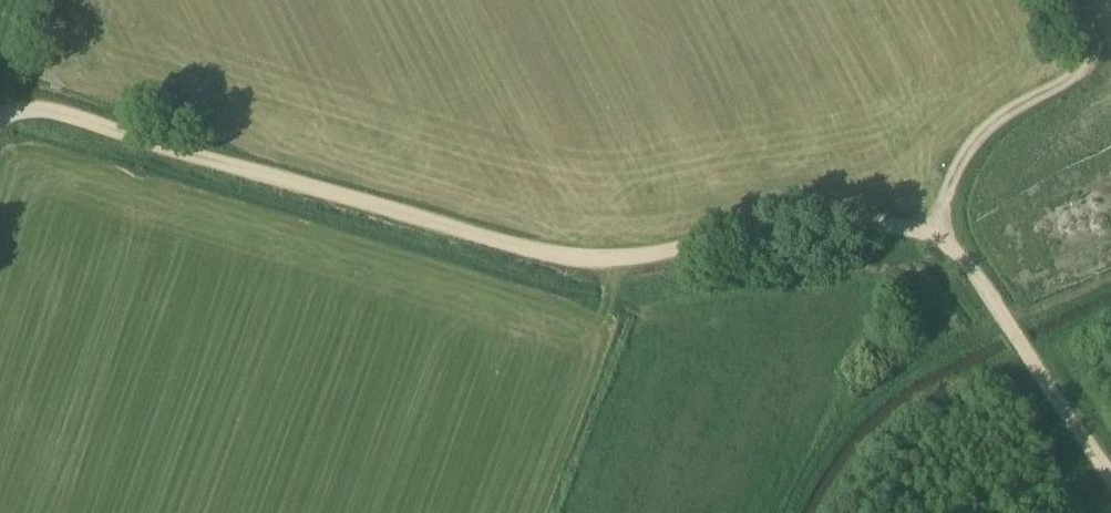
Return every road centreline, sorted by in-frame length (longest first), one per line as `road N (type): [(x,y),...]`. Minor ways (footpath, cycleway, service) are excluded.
road 1 (track): [(0,123),(37,115),(525,261),(651,263),(830,222),(901,226),(945,239)]
road 2 (track): [(945,239),(943,204),(957,160),(990,122),(1064,82),(1088,59),(1092,37),(1074,0)]
road 3 (track): [(1008,324),(1110,472)]
road 4 (track): [(4,121),(3,88),(24,0)]

